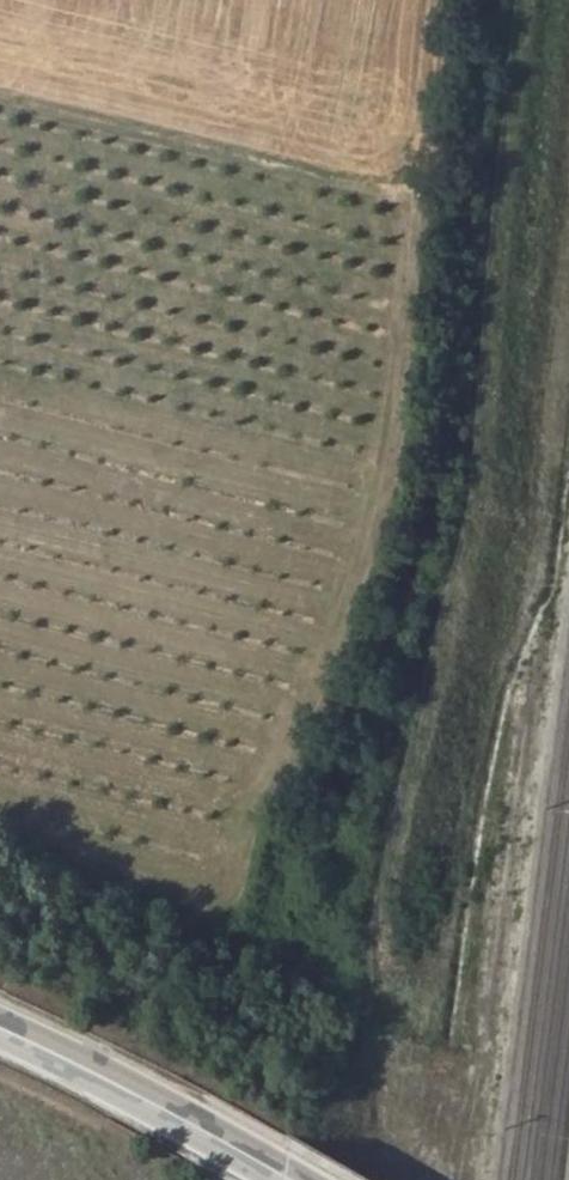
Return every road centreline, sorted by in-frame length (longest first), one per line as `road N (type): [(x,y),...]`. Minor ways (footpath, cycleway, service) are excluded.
road 1 (secondary): [(281,1179),(0,1032)]

